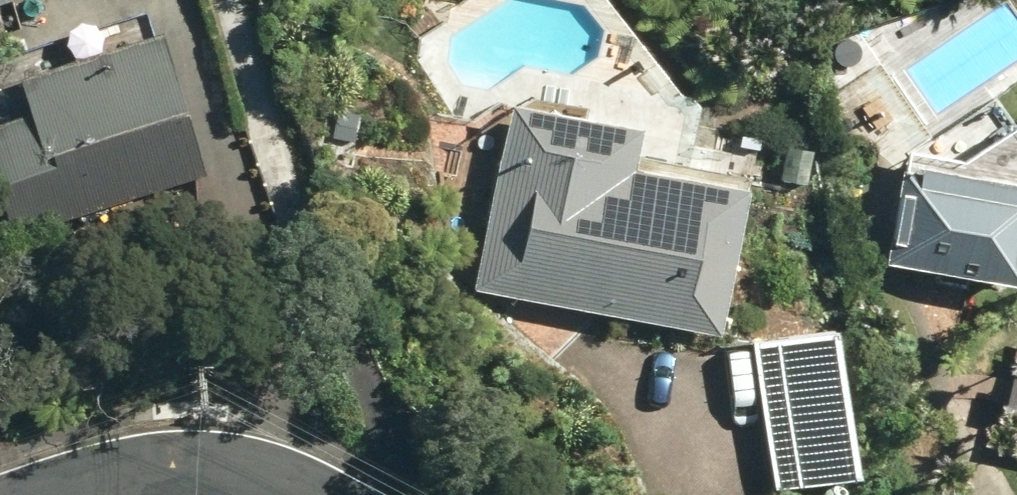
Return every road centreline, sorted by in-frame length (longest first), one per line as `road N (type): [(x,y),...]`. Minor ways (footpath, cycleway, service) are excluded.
road 1 (tertiary): [(63,494),(190,467)]
road 2 (tertiary): [(190,467),(312,494)]

